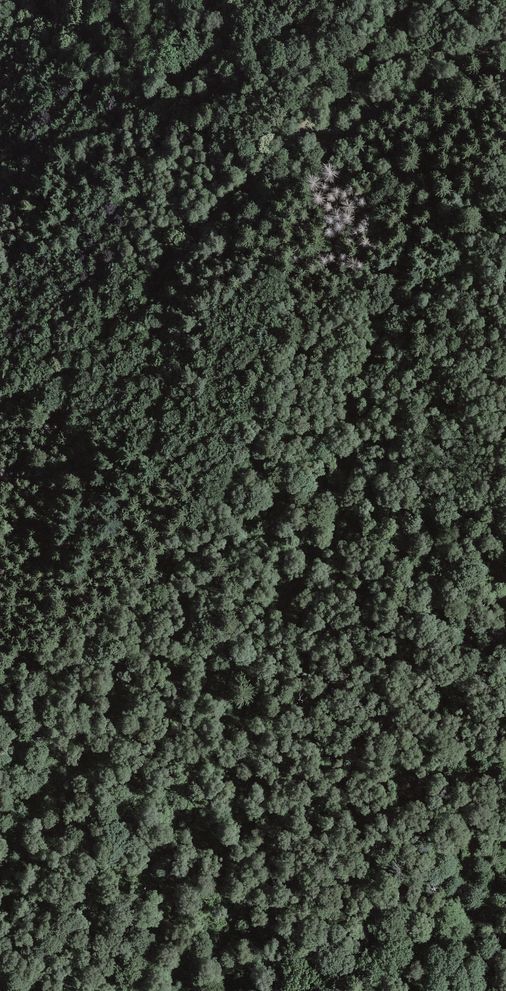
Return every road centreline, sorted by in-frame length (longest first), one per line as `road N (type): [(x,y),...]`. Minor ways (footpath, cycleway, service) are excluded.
road 1 (track): [(505,238),(468,263),(374,383),(339,447),(335,498),(318,524),(322,547),(277,608)]
road 2 (track): [(0,408),(165,275),(304,131)]
road 3 (track): [(277,608),(255,640),(232,742),(243,889),(226,990)]
road 4 (track): [(304,131),(331,129),(435,70),(505,43)]

